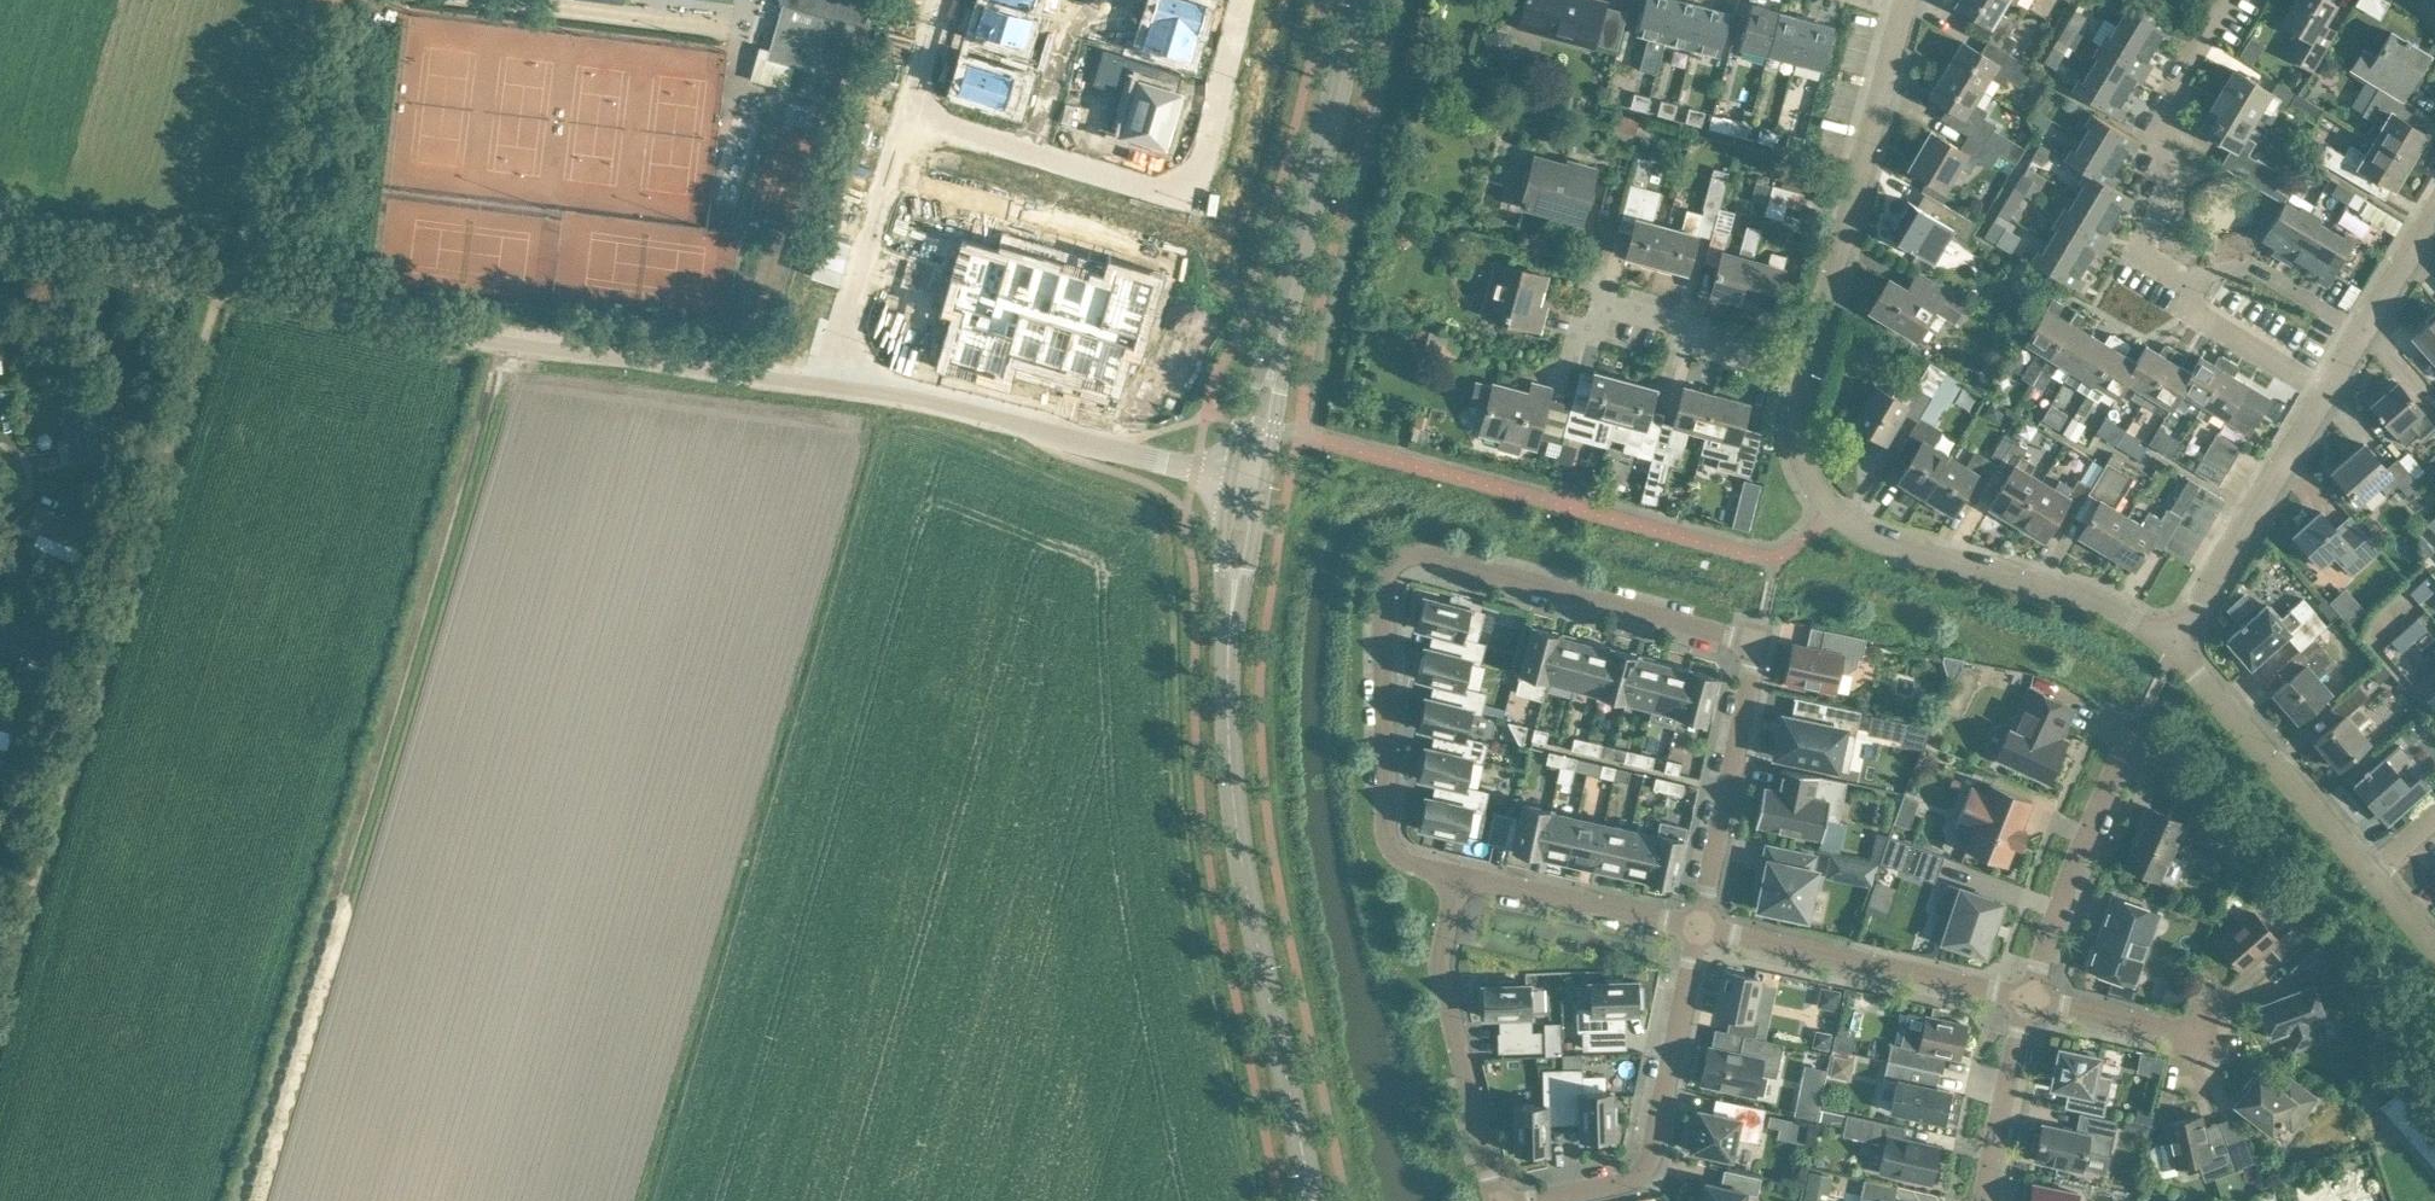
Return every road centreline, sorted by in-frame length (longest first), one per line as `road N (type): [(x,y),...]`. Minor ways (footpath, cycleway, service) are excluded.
road 1 (track): [(221,288),(60,778),(0,1000)]
road 2 (residential): [(1455,875),(1407,862),(1392,851),(1386,831),(1383,589),(1404,556),(1422,553),(1756,639)]
road 3 (unclassified): [(826,386),(488,339),(221,288)]
road 4 (tertiary): [(1316,1200),(1243,869),(1228,730),(1233,597)]
road 5 (residential): [(2172,647),(2079,594),(1856,530),(1811,480),(1799,443),(1805,373)]
road 6 (residential): [(904,112),(1155,187),(1188,181),(1202,161),(1242,0)]
road 7 (residential): [(1805,373),(1906,0)]
road 8 (tertiary): [(1276,355),(1359,0)]
road 9 (residential): [(1537,1200),(1641,1172),(1698,927)]
road 10 (residential): [(2027,998),(1698,927)]
road 11 (residential): [(1496,1200),(1439,963),(1455,875)]
road 12 (residential): [(2186,282),(2154,262),(2146,238),(2167,202),(2170,95),(2223,0)]
road 13 (unclassified): [(221,288),(246,232),(317,0)]
road 14 (residential): [(2369,875),(2172,647)]
road 15 (residential): [(2172,647),(2325,394)]
road 16 (residential): [(1698,927),(1756,639)]
road 17 (unclassified): [(1110,448),(901,396),(826,386)]
road 18 (residential): [(904,112),(826,386)]
road 19 (residential): [(1805,373),(1712,350),(1680,329),(1599,309),(1594,325),(1575,335),(1569,360)]
road 20 (residential): [(2027,998),(2129,737)]
road 21 (residential): [(1698,927),(1455,875)]
road 22 (unclassified): [(221,288),(0,251)]
road 23 (residential): [(1984,1200),(2027,998)]
road 24 (residential): [(2361,331),(2254,267),(2186,282)]
road 25 (residential): [(2325,394),(2199,317),(2186,282)]
road 26 (residential): [(2193,1031),(2027,998)]
road 27 (residential): [(2434,210),(2361,331)]
road 28 (tertiary): [(1276,355),(1242,421),(1231,475)]
road 29 (tertiary): [(1264,482),(1276,355)]
road 30 (unclassified): [(1110,448),(1231,475)]
road 31 (tertiary): [(1231,475),(1224,527),(1233,597)]

